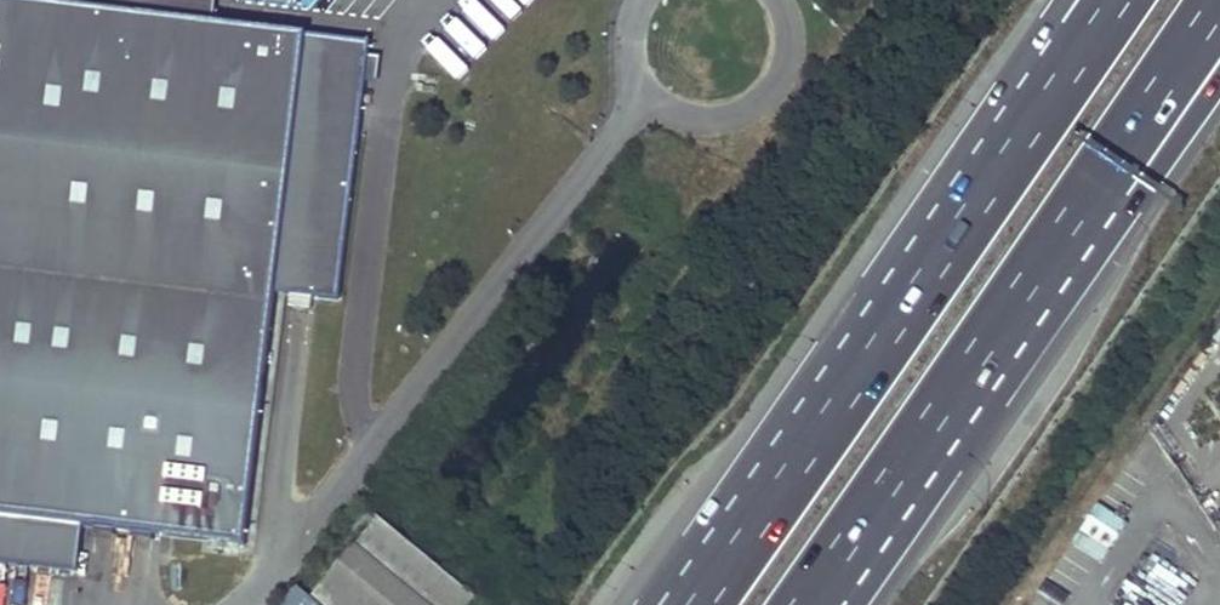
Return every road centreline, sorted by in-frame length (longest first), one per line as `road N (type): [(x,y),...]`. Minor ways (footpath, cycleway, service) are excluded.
road 1 (motorway): [(1040,105),(701,604)]
road 2 (motorway): [(803,604),(1048,256)]
road 3 (motorway): [(1048,256),(1219,4)]
road 4 (motorway): [(1048,256),(1115,231),(1219,83)]
road 5 (motorway): [(1113,0),(1040,105)]

